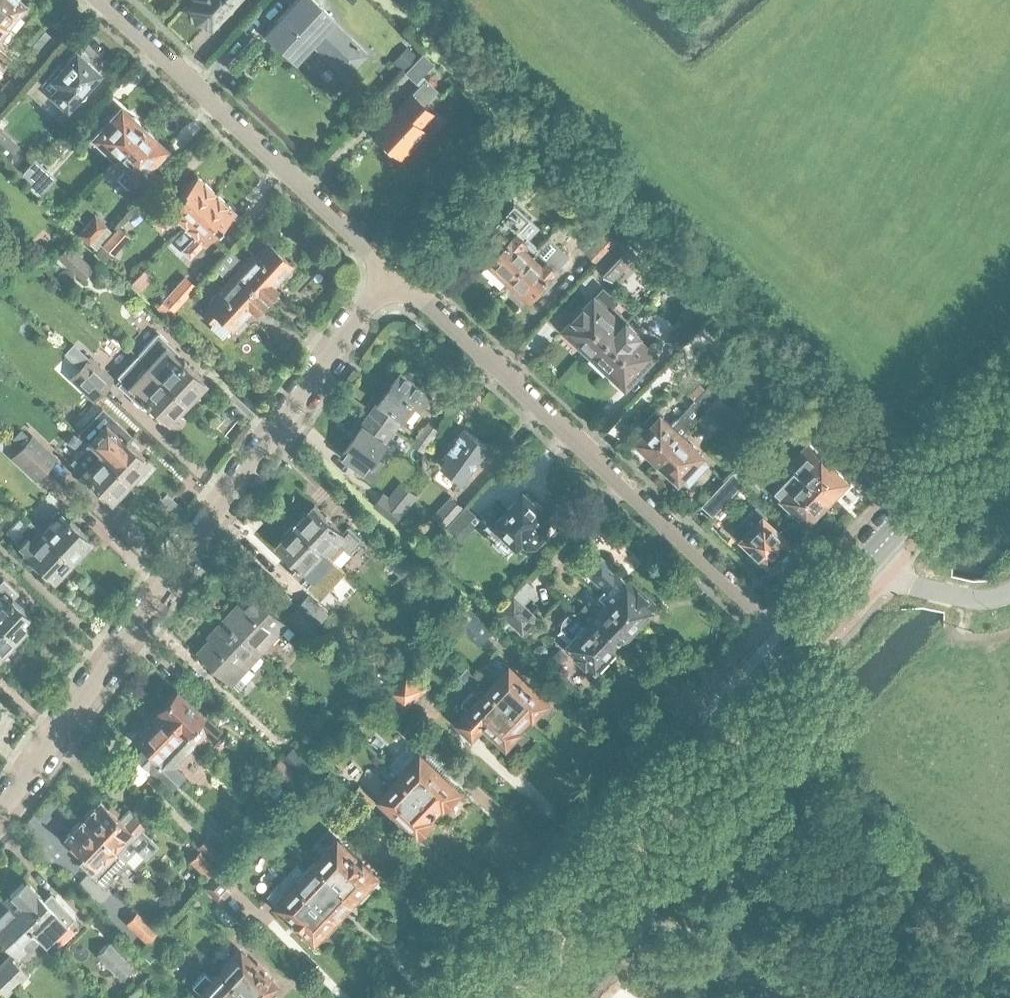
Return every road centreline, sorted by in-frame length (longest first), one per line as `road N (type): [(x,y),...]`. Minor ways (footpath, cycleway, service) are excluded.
road 1 (residential): [(0,805),(82,711),(394,269)]
road 2 (residential): [(795,639),(394,269)]
road 3 (residential): [(394,269),(101,0)]
road 4 (tertiary): [(591,859),(795,639)]
road 5 (residential): [(776,997),(676,938),(591,859)]
road 6 (tertiary): [(866,561),(1009,407)]
road 7 (tertiary): [(461,997),(591,859)]
road 8 (residential): [(1009,588),(978,598),(888,577),(866,561)]

